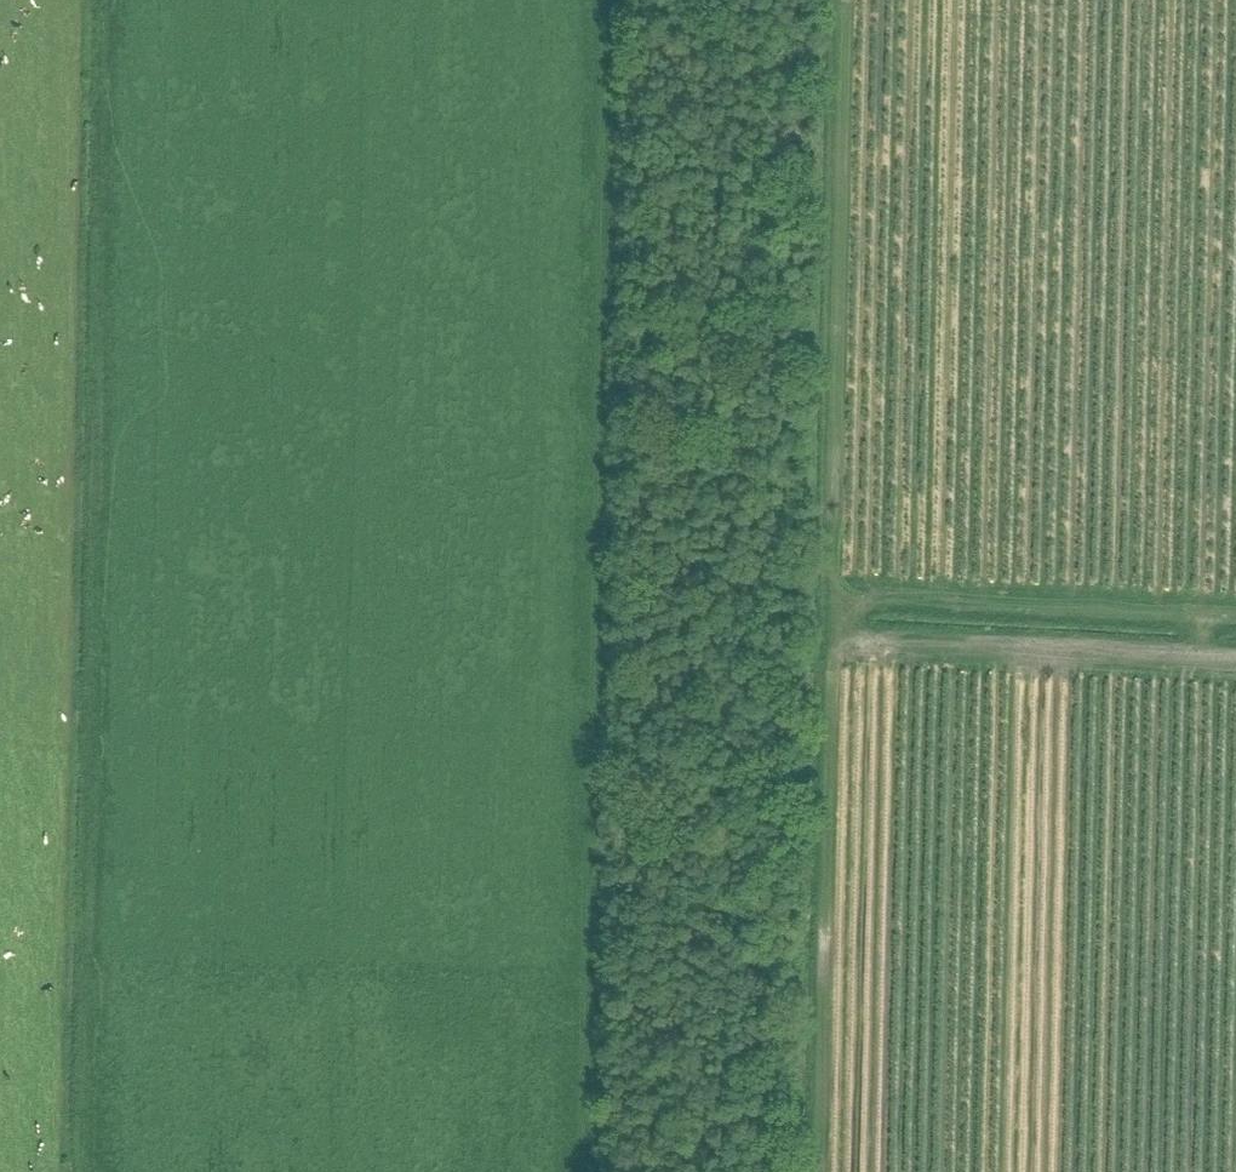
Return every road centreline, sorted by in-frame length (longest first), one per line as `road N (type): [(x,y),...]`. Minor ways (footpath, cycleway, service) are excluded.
road 1 (track): [(850,0),(824,1171)]

